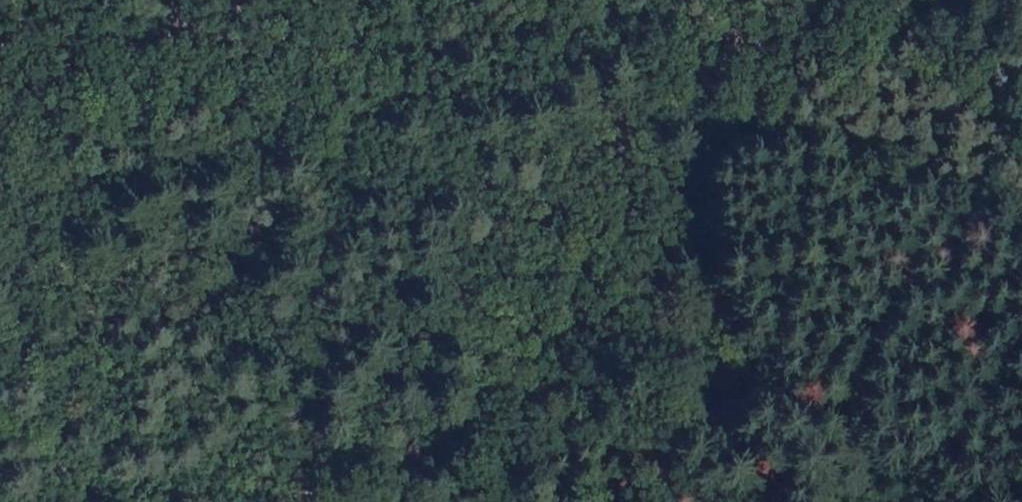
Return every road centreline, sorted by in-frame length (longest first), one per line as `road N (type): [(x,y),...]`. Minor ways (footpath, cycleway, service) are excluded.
road 1 (track): [(751,15),(706,109),(704,159),(717,250),(706,282),(678,309),(307,501)]
road 2 (track): [(834,0),(819,9),(534,23),(372,46),(266,36),(185,0)]

